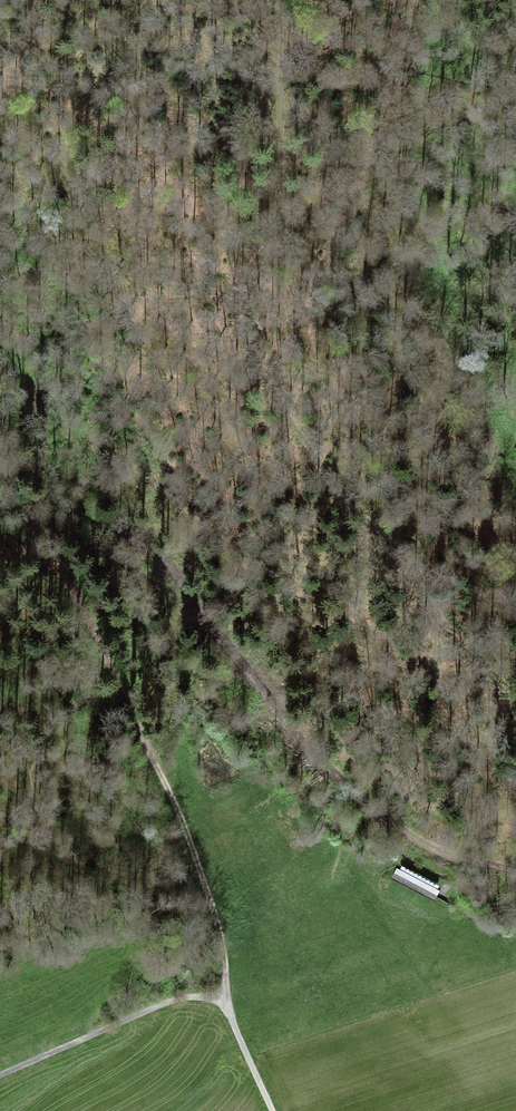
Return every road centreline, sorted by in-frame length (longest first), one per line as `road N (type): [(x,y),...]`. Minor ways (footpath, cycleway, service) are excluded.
road 1 (track): [(281,0),(278,226),(243,310),(248,350),(296,433),(425,590),(456,721),(476,753),(515,787)]
road 2 (track): [(429,0),(420,194),(443,279),(515,466)]
road 3 (track): [(0,530),(66,583),(151,754)]
road 4 (track): [(227,998),(216,919),(151,754)]
road 5 (track): [(227,998),(169,1003),(0,1073)]
road 6 (track): [(515,872),(414,838),(314,754)]
road 7 (track): [(274,1110),(227,998)]

